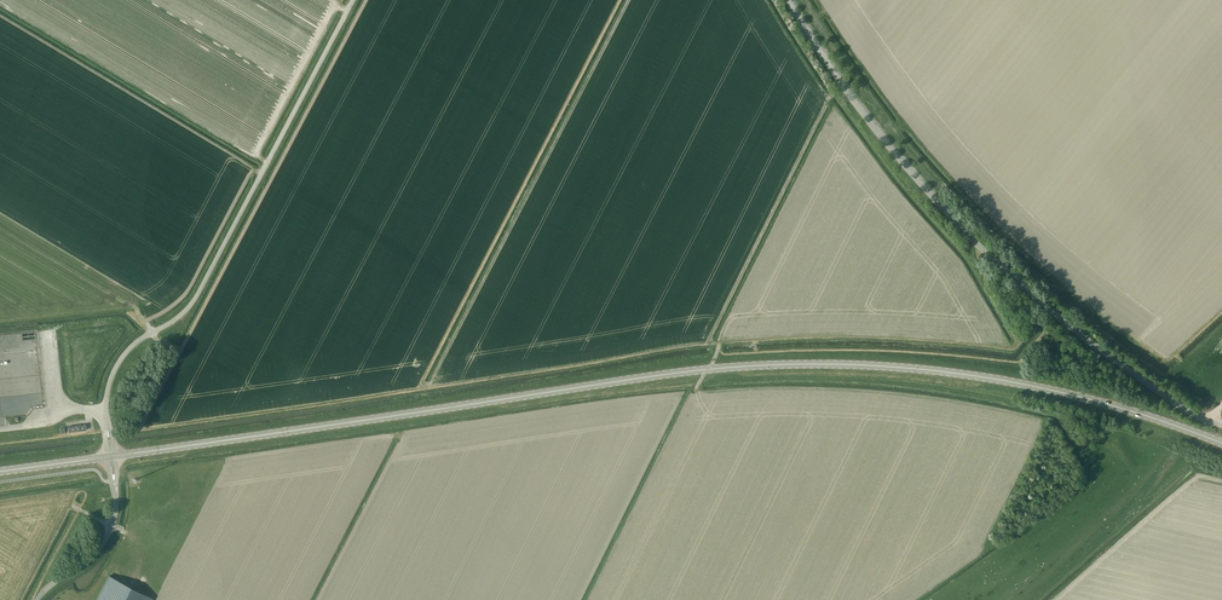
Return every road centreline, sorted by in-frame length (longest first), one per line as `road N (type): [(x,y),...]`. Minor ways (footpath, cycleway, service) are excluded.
road 1 (primary): [(1221,443),(1003,381),(829,364),(701,370),(112,456)]
road 2 (unclassified): [(1221,425),(1187,410),(1080,335),(959,227),(860,113),(788,0)]
road 3 (unclassified): [(112,456),(109,377),(137,341),(188,309),(353,0)]
road 4 (tertiary): [(36,599),(107,536),(116,506),(112,456)]

